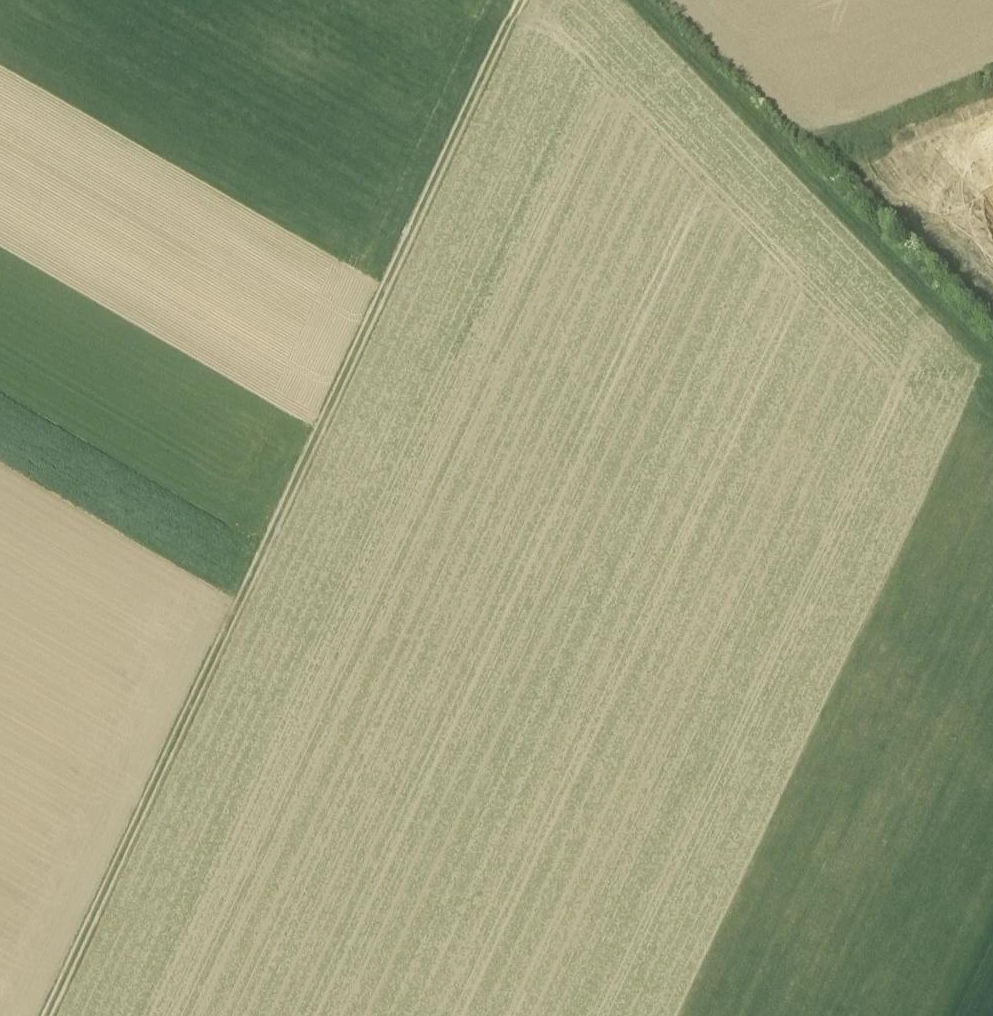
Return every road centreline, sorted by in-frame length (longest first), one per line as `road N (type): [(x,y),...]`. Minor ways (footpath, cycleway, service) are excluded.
road 1 (track): [(524,0),(301,489),(46,1015)]

